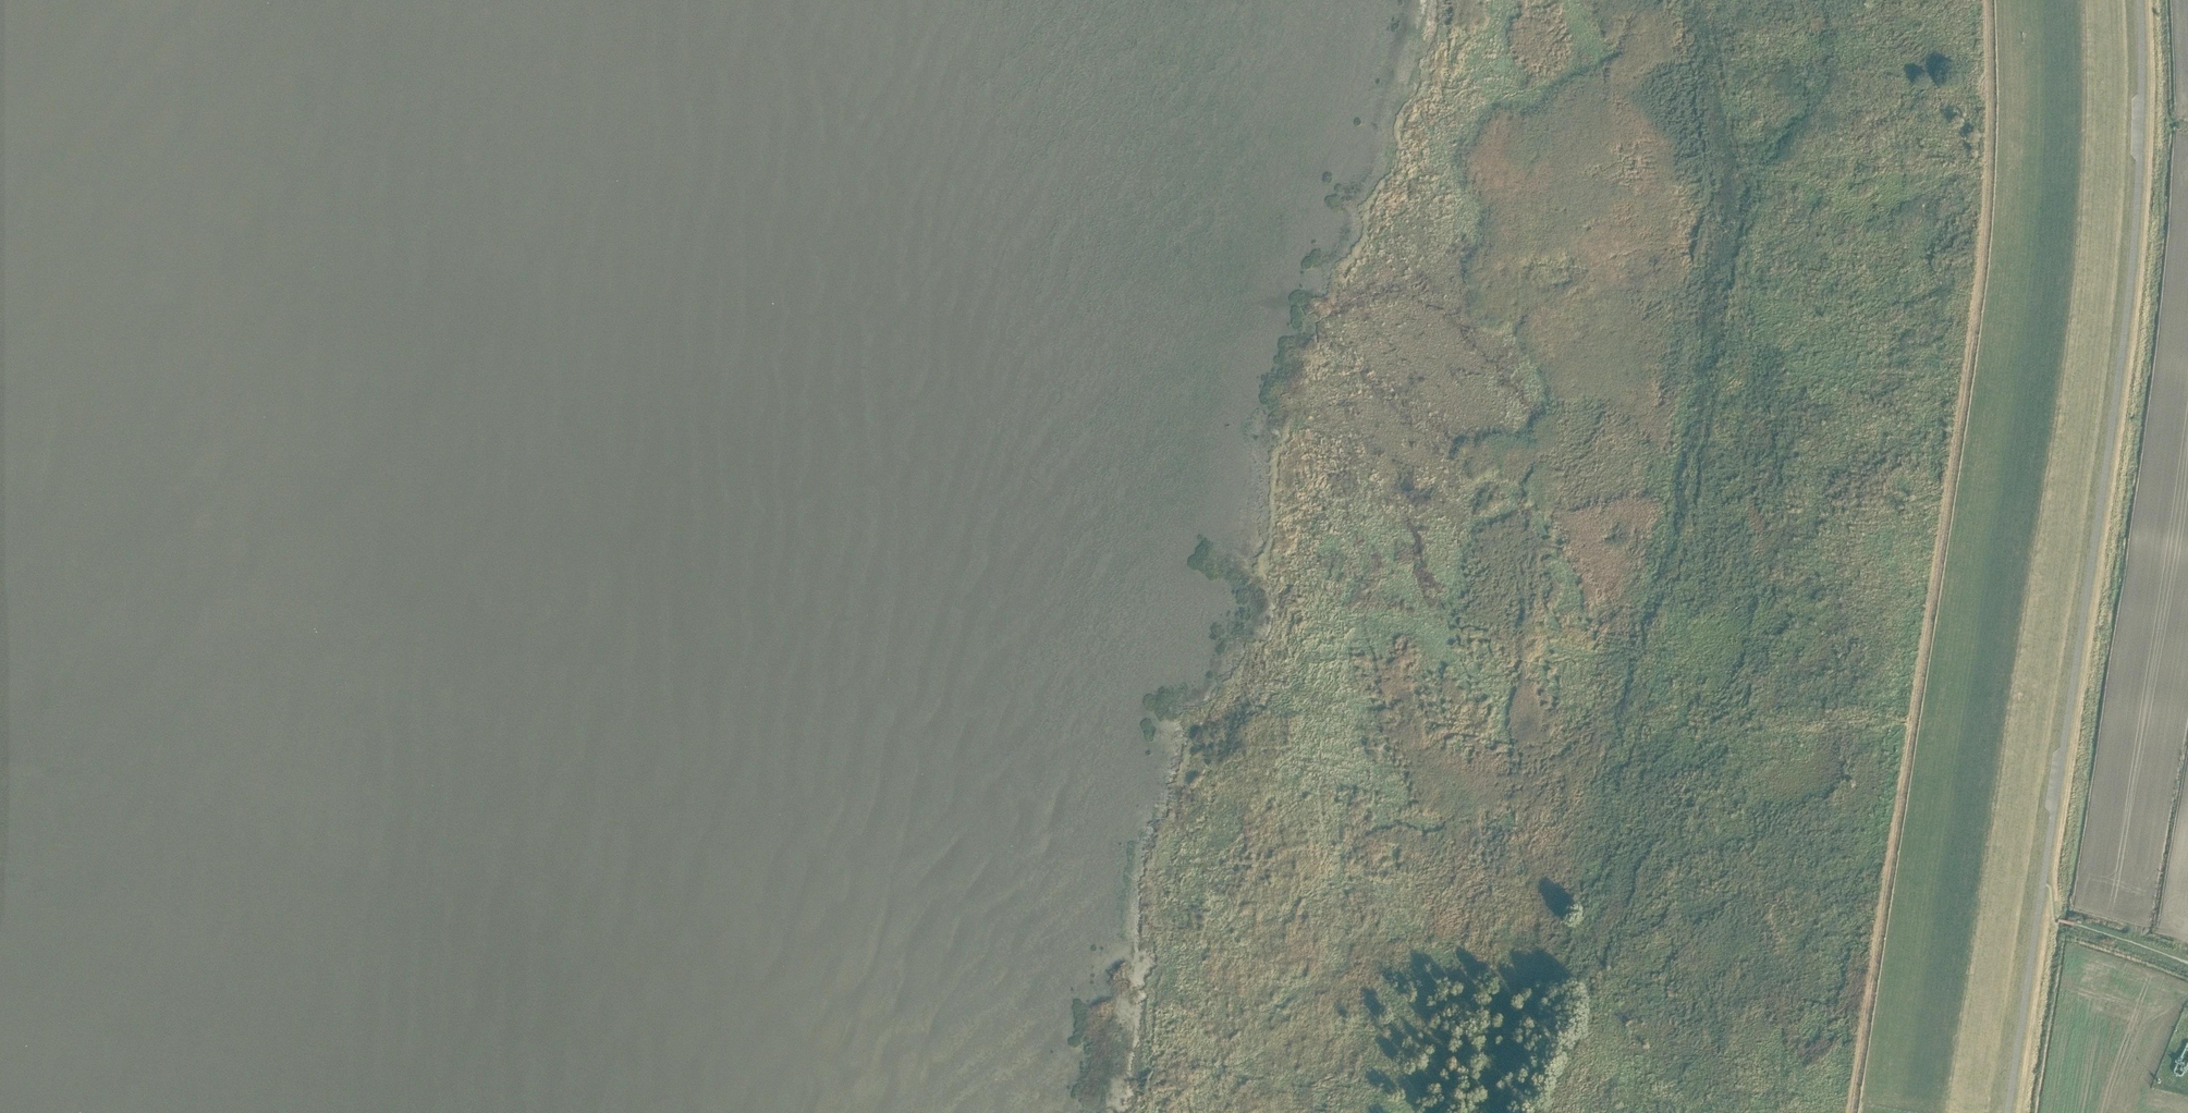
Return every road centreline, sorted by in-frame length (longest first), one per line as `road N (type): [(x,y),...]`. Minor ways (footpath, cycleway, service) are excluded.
road 1 (track): [(2008,1112),(2132,268),(2140,0)]

